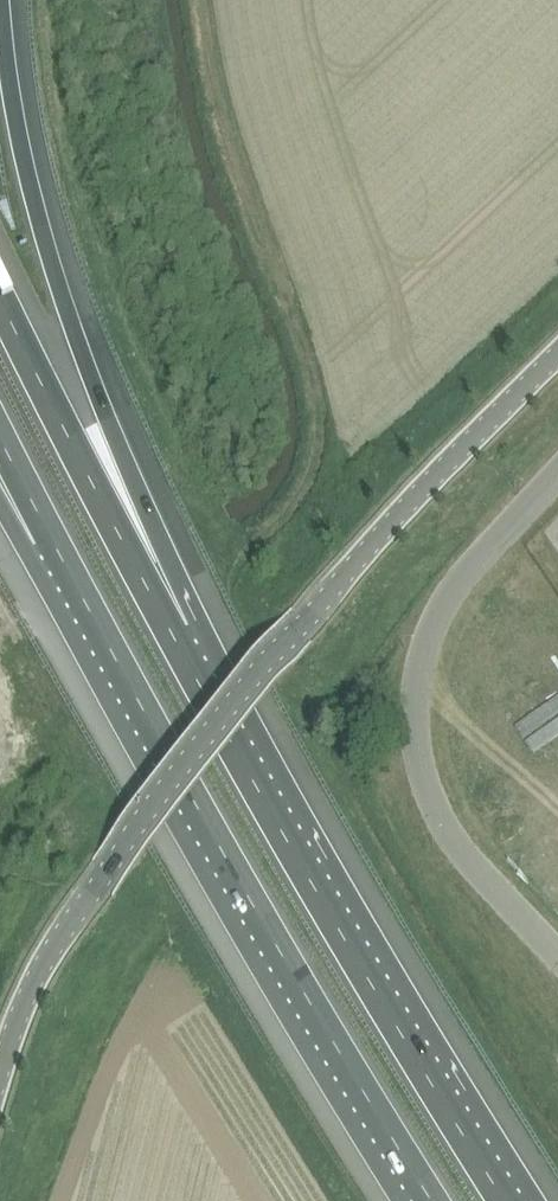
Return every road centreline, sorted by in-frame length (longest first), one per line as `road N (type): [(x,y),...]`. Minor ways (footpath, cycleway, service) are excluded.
road 1 (unclassified): [(0,1083),(48,956),(94,890),(376,537),(557,354)]
road 2 (motorway): [(53,538),(220,846),(432,1200)]
road 3 (motorway): [(174,635),(28,178),(0,0)]
road 4 (motorway): [(508,1200),(174,635)]
road 5 (unclassified): [(557,969),(440,823),(414,747),(419,652),(440,607),(557,467)]
road 6 (motorway): [(174,635),(0,296)]

